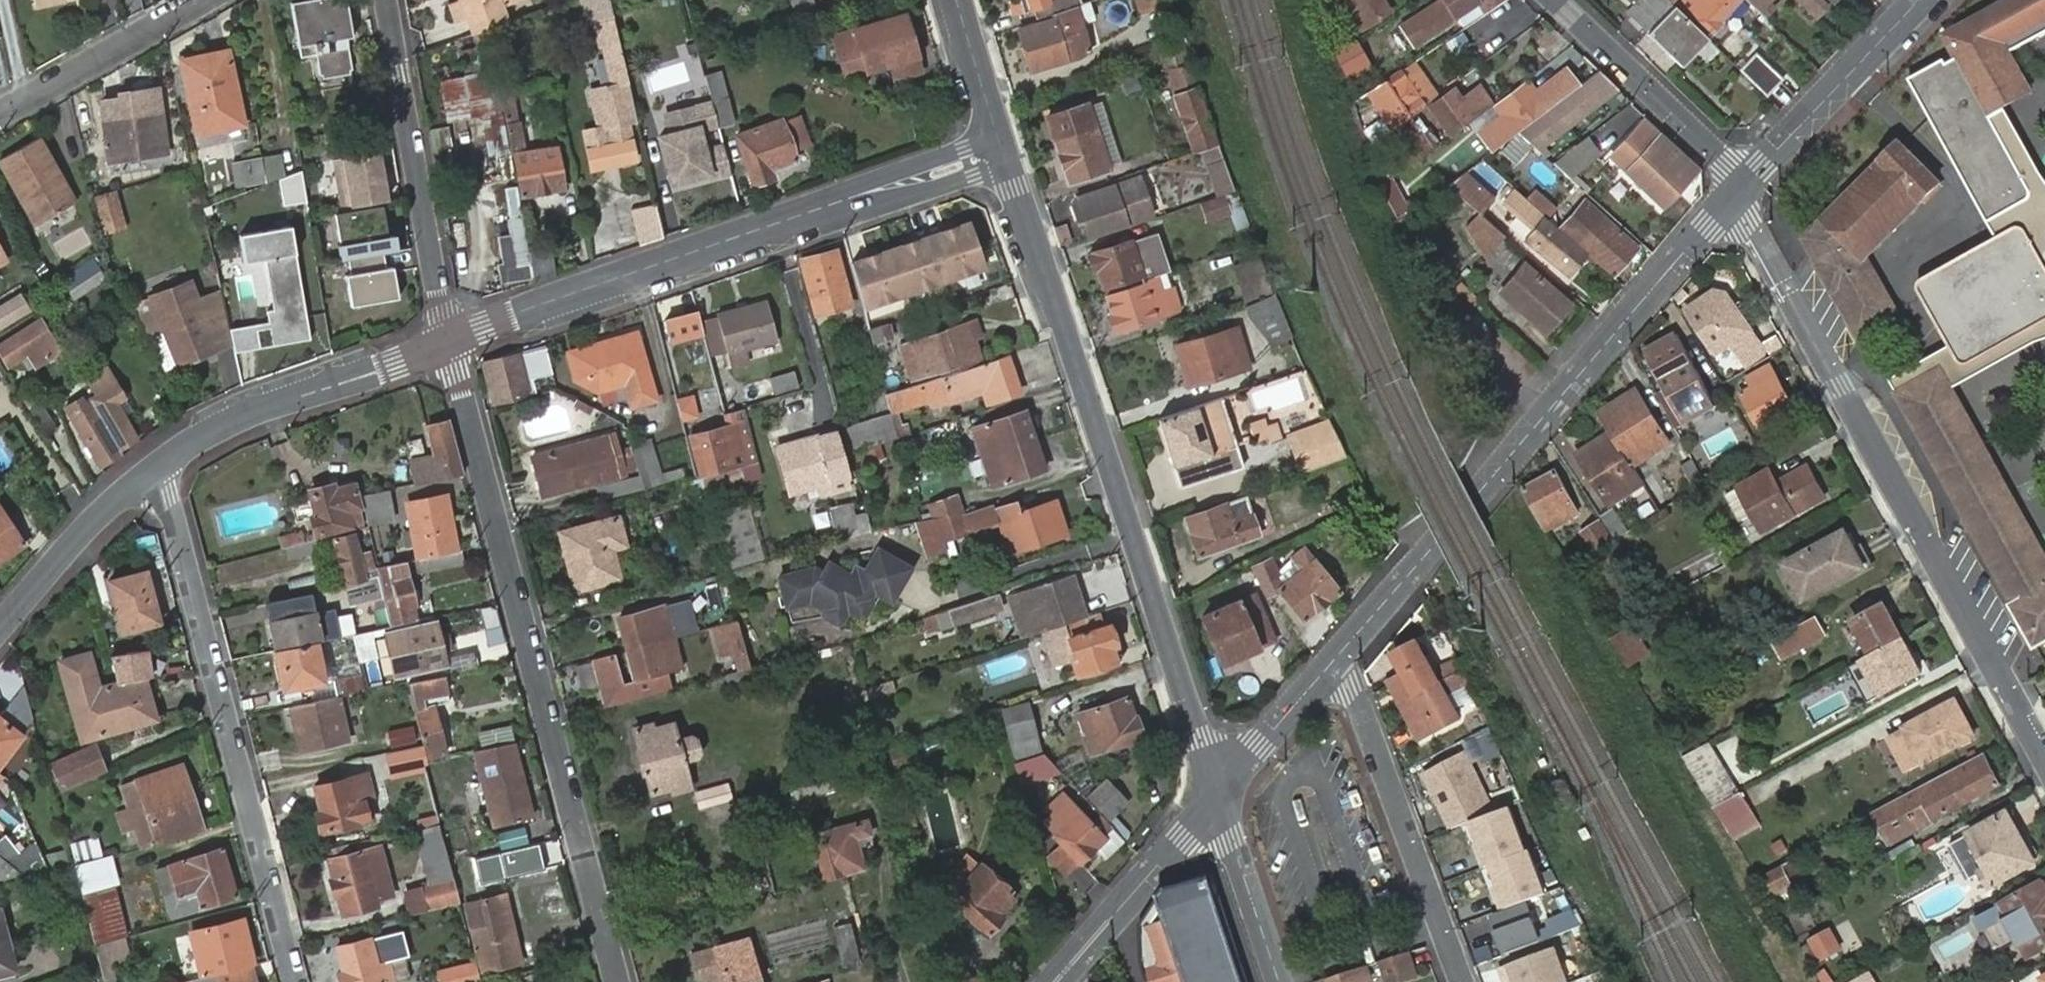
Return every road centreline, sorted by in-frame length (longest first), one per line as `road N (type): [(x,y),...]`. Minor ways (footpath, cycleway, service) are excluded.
road 1 (tertiary): [(1003,153),(1218,796)]
road 2 (residential): [(618,981),(449,342)]
road 3 (residential): [(2044,758),(1748,225),(1743,184)]
road 4 (tertiary): [(1329,667),(1743,184)]
road 5 (tertiary): [(449,342),(1003,153)]
road 6 (residential): [(296,981),(160,464)]
road 7 (residential): [(449,342),(384,0)]
road 8 (residential): [(1460,981),(1352,688),(1329,667)]
road 9 (tertiary): [(160,464),(220,424),(449,342)]
road 10 (residential): [(1564,0),(1743,184)]
road 11 (tertiary): [(1743,184),(1919,0)]
road 12 (residential): [(0,121),(221,0)]
road 13 (tertiary): [(1057,981),(1218,796)]
road 14 (tertiary): [(0,627),(106,506),(160,464)]
road 15 (tertiary): [(1218,796),(1279,981)]
road 16 (tertiary): [(1218,796),(1329,667)]
road 17 (tertiary): [(957,0),(1003,153)]

